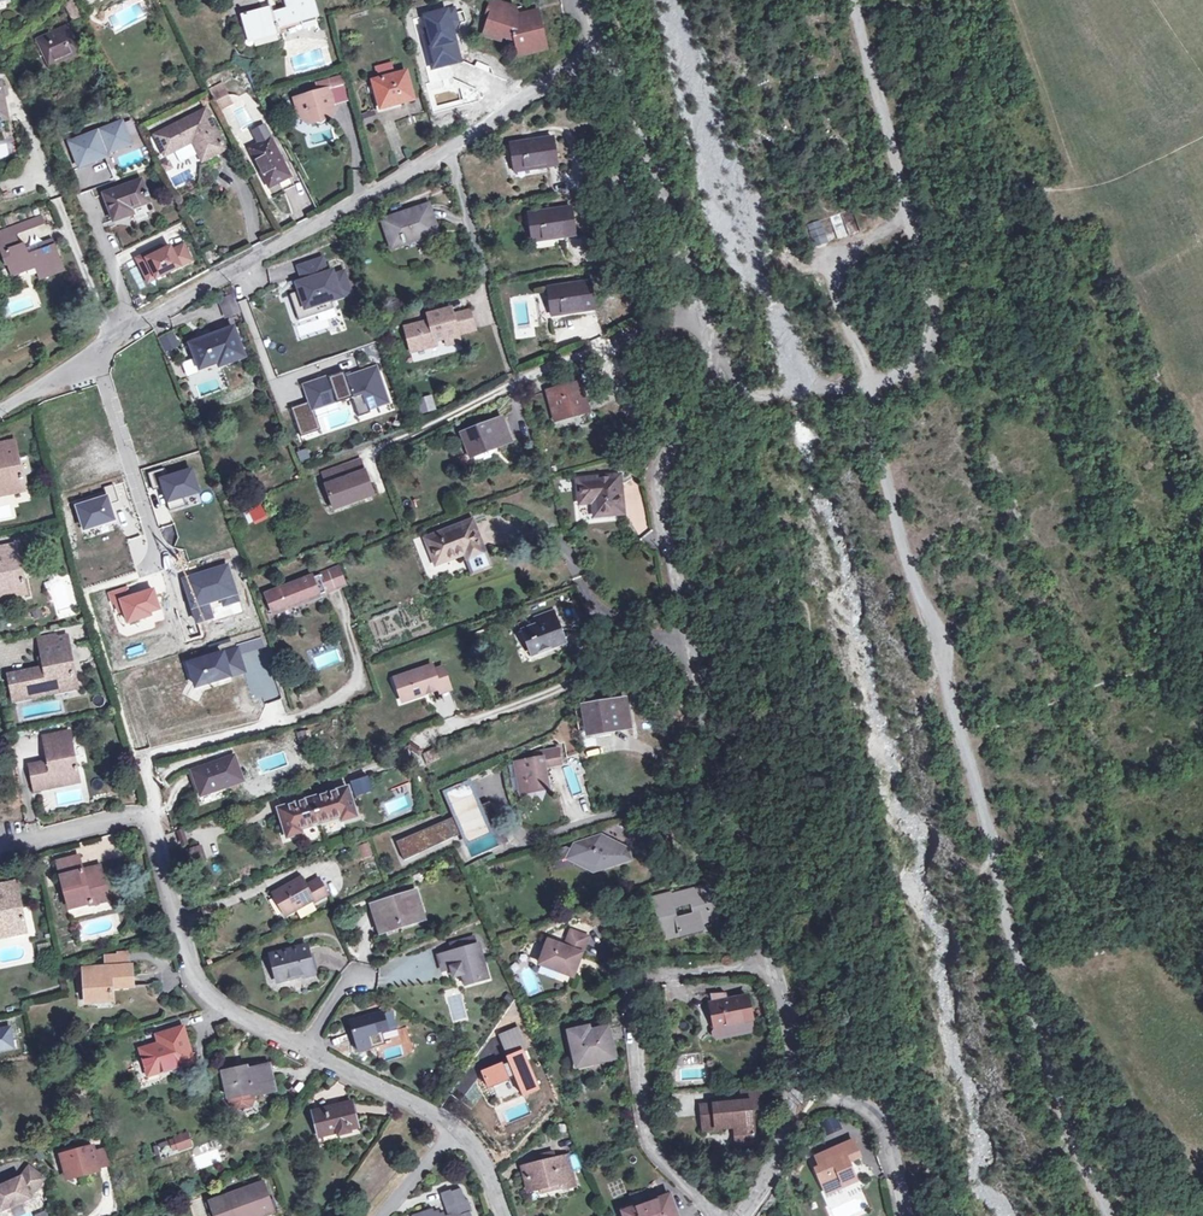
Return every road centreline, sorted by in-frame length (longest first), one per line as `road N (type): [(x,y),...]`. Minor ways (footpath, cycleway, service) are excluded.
road 1 (track): [(1108,1215),(1068,1128),(934,632),(867,423),(867,385),(913,372),(936,329),(849,0)]
road 2 (residential): [(772,968),(691,673),(658,483),(666,452),(707,387),(703,306)]
road 3 (residential): [(452,1129),(218,1005),(189,964),(152,820),(139,813),(0,845)]
road 4 (track): [(908,219),(820,267),(867,385),(698,405)]
road 5 (residential): [(772,968),(652,975),(632,1001),(641,1126),(653,1151),(715,1215)]
road 6 (residential): [(113,334),(448,146)]
road 7 (residential): [(369,450),(539,370),(703,306)]
road 8 (residential): [(703,306),(604,47)]
road 9 (track): [(578,64),(665,274),(694,271)]
road 10 (residential): [(94,352),(160,556)]
road 11 (residential): [(799,1088),(857,1099),(876,1111),(892,1142),(904,1215)]
road 12 (residential): [(448,146),(604,47)]
road 13 (residential): [(741,1215),(786,1135),(799,1088)]
road 14 (residential): [(58,205),(113,334)]
road 15 (residential): [(448,146),(482,267)]
road 16 (residential): [(799,1088),(772,968)]

